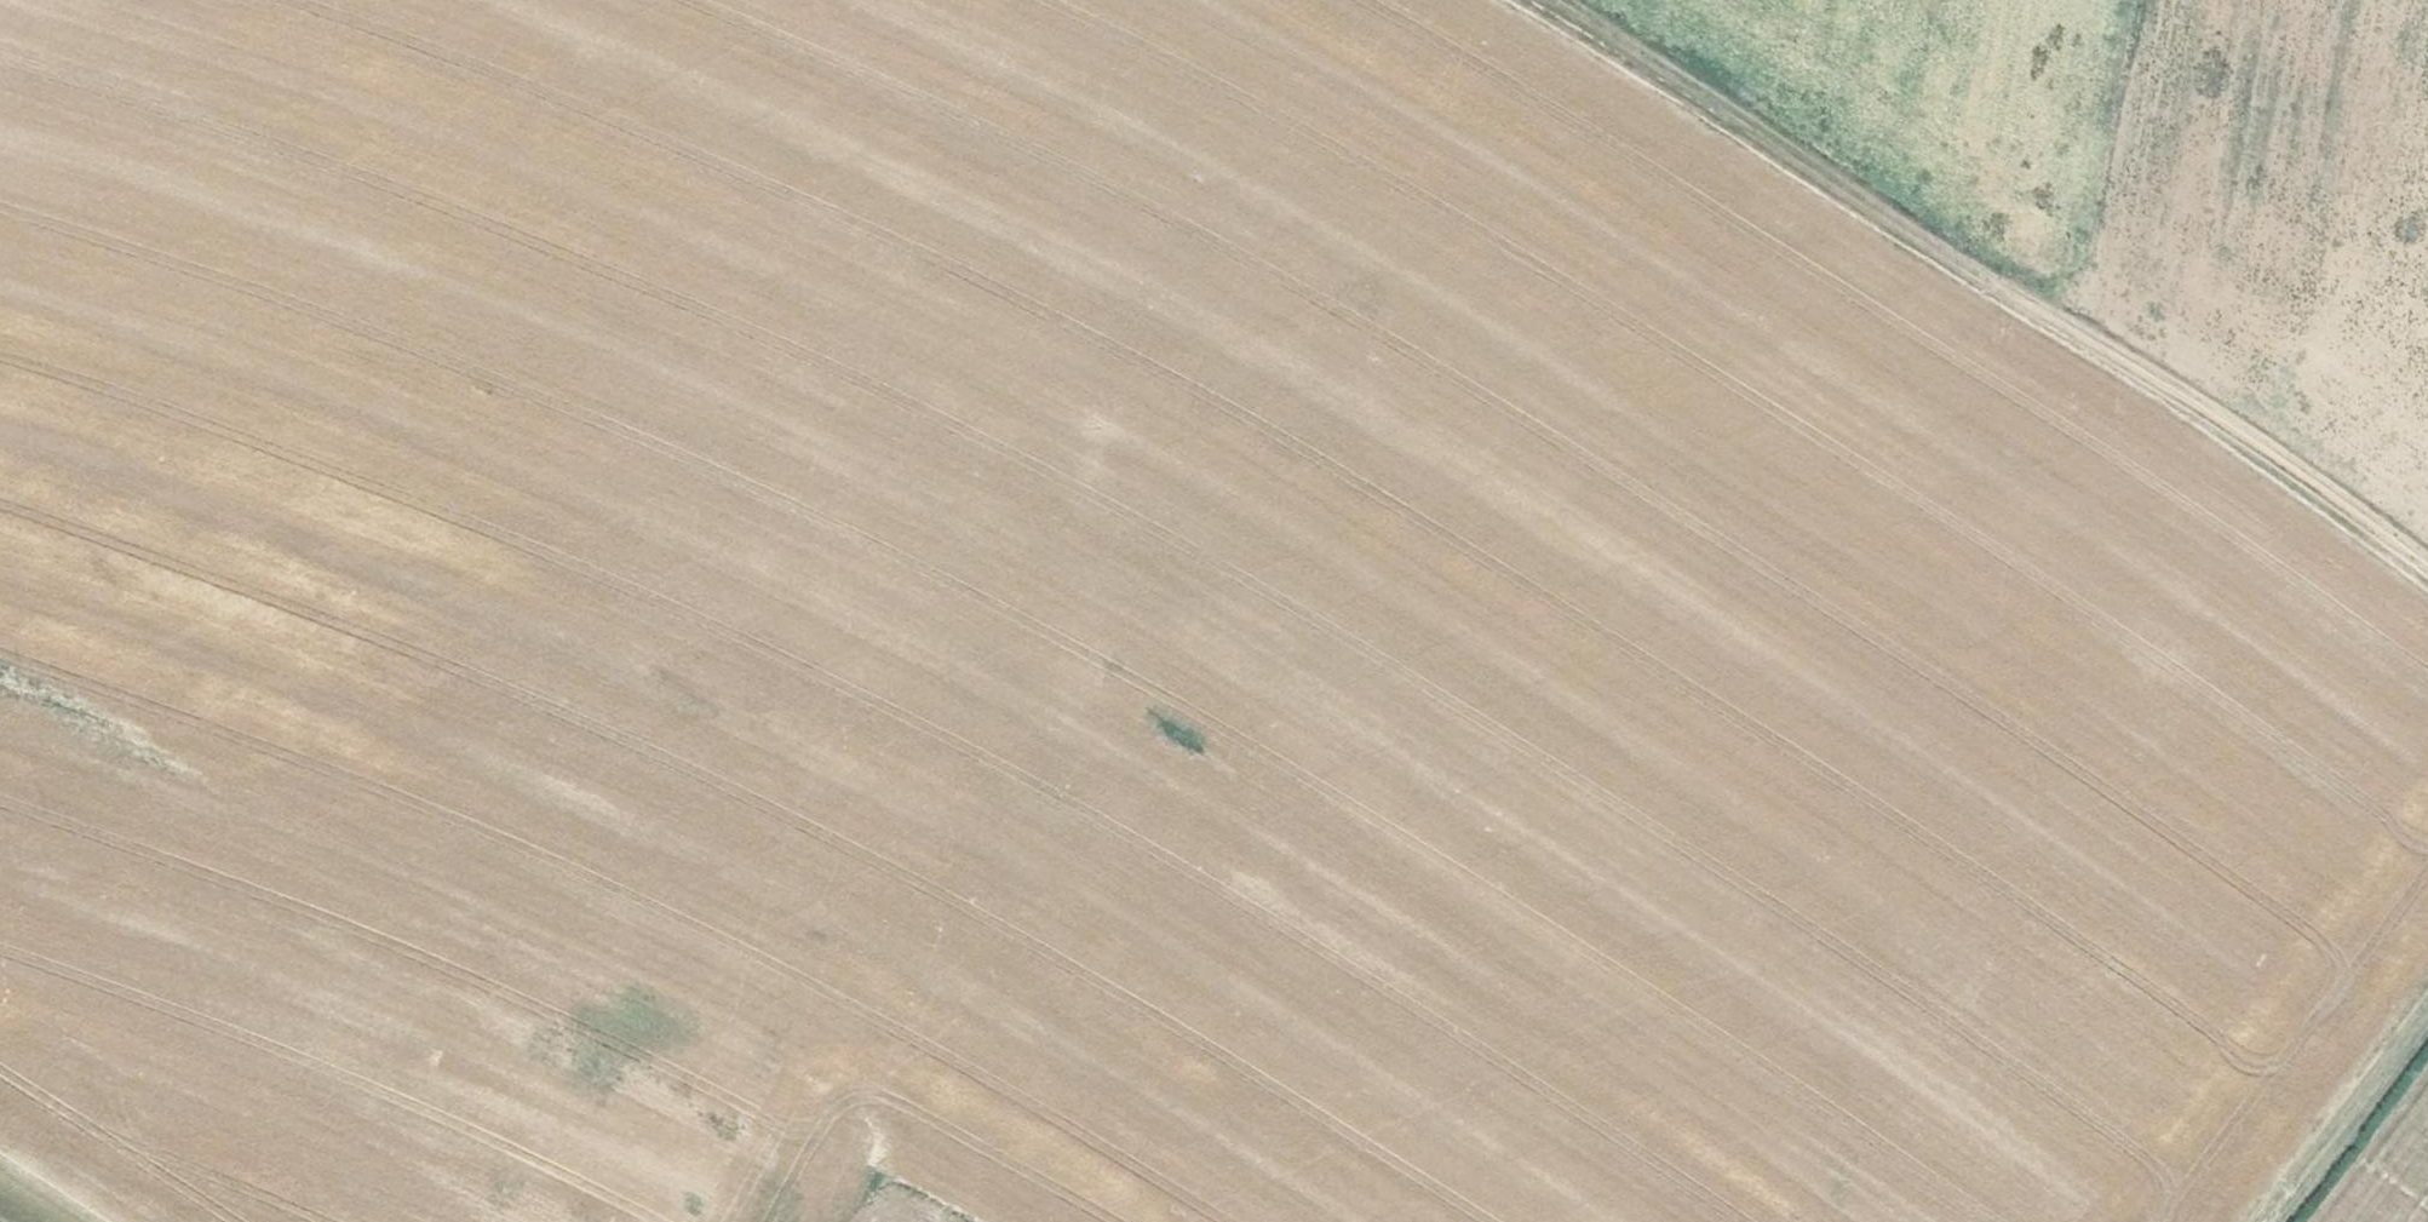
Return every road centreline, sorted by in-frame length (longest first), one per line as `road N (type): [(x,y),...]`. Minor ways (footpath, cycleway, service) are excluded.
road 1 (track): [(1539,0),(2427,562)]
road 2 (track): [(2265,1221),(2427,1013)]

